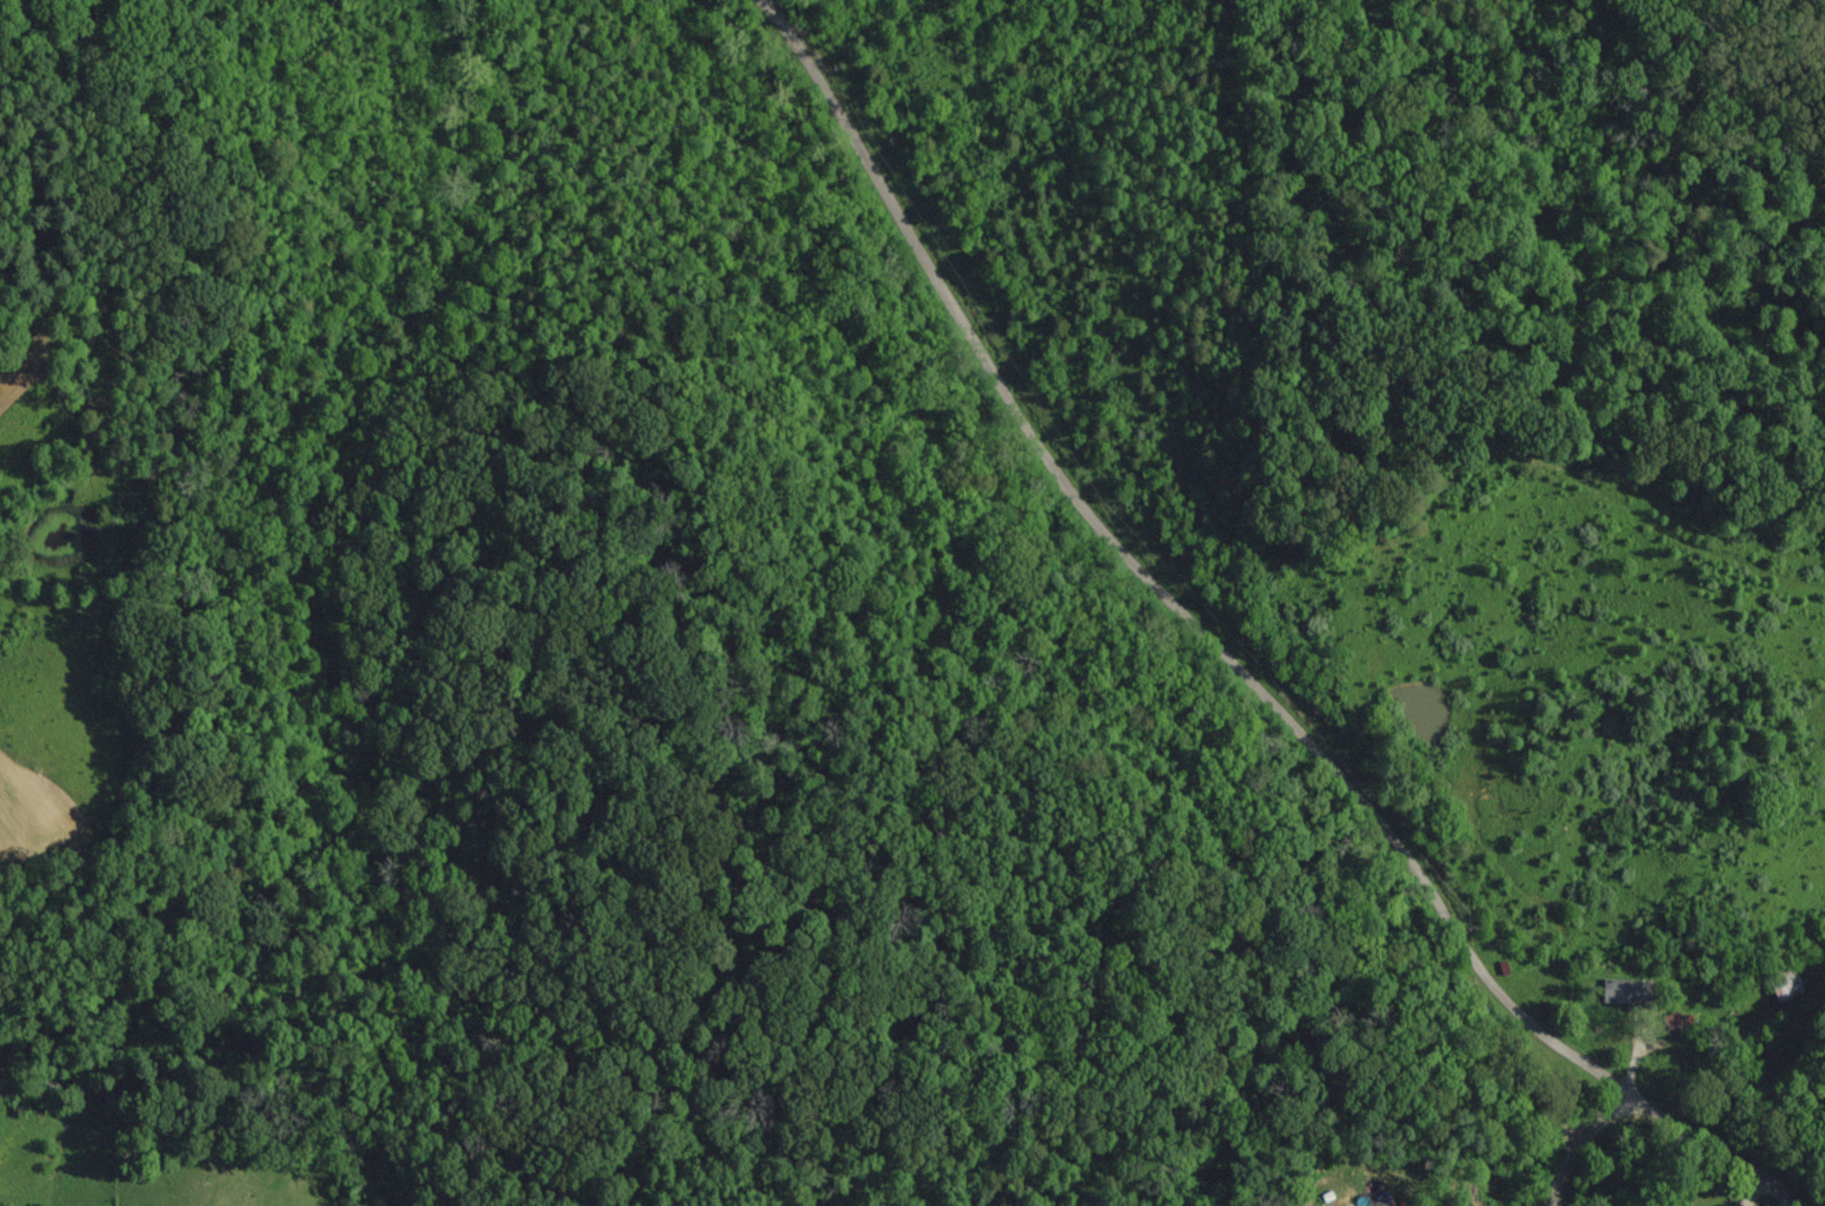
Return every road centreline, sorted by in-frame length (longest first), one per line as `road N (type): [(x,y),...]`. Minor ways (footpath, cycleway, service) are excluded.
road 1 (residential): [(1783,1205),(1738,1165),(1513,1015),(1314,753),(1090,521),(1024,430),(808,63),(761,0)]

